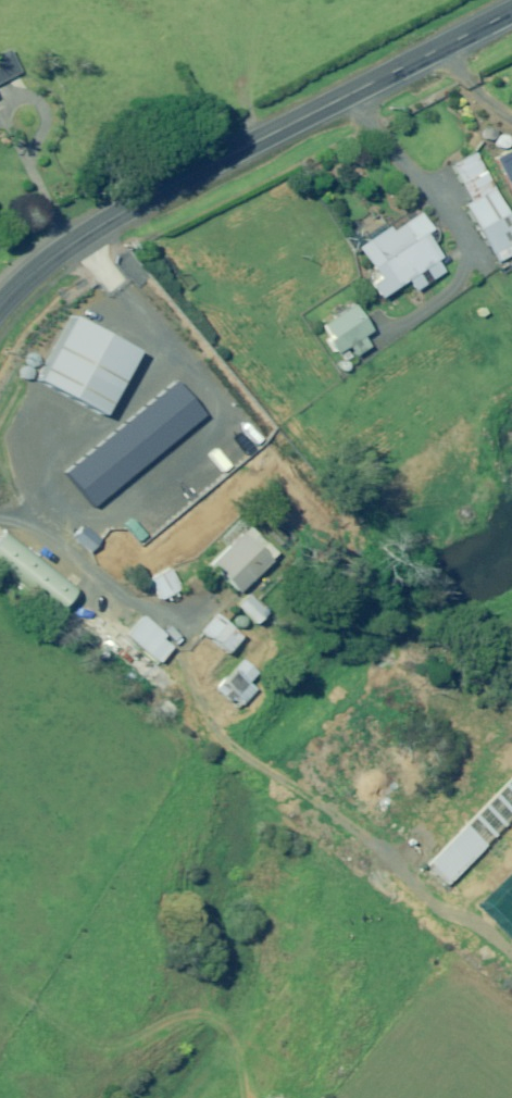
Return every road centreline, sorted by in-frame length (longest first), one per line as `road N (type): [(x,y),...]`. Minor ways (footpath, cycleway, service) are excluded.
road 1 (unclassified): [(511,12),(133,205),(57,252),(0,301)]

